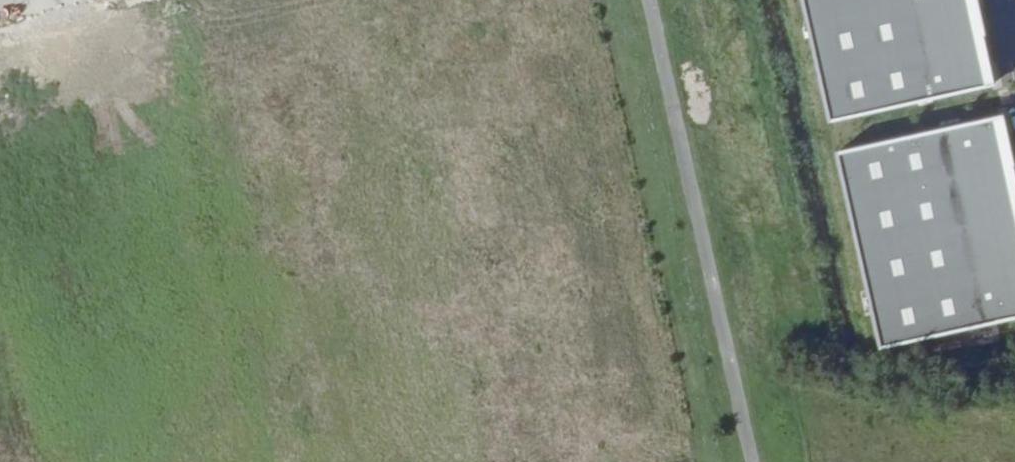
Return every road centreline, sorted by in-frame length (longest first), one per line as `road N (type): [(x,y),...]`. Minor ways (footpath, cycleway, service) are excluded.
road 1 (unclassified): [(648,0),(750,461)]

